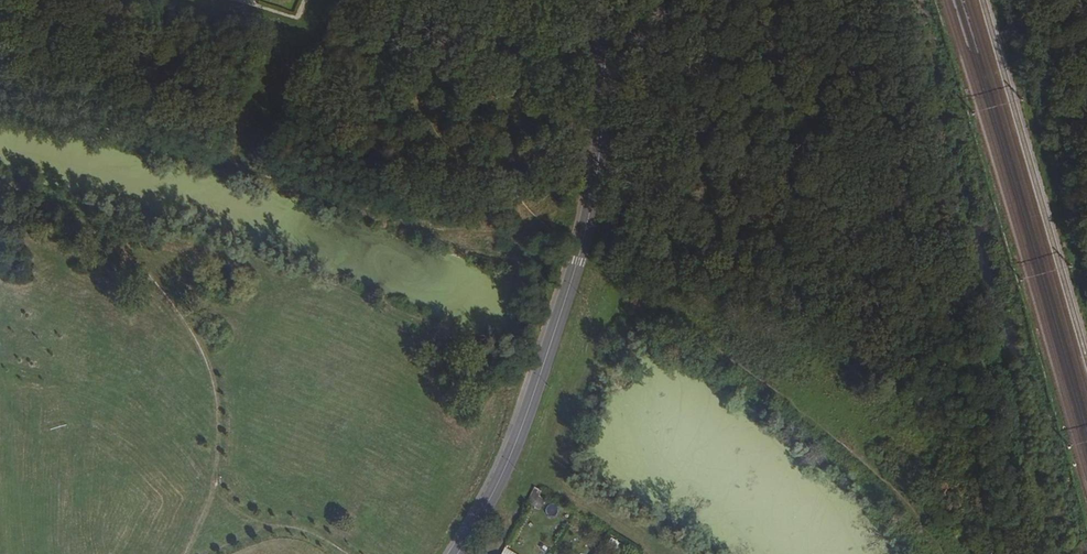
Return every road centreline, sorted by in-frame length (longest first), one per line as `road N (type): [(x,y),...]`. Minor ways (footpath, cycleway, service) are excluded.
road 1 (residential): [(603,0),(592,184),(577,261),(515,444),(457,553)]

